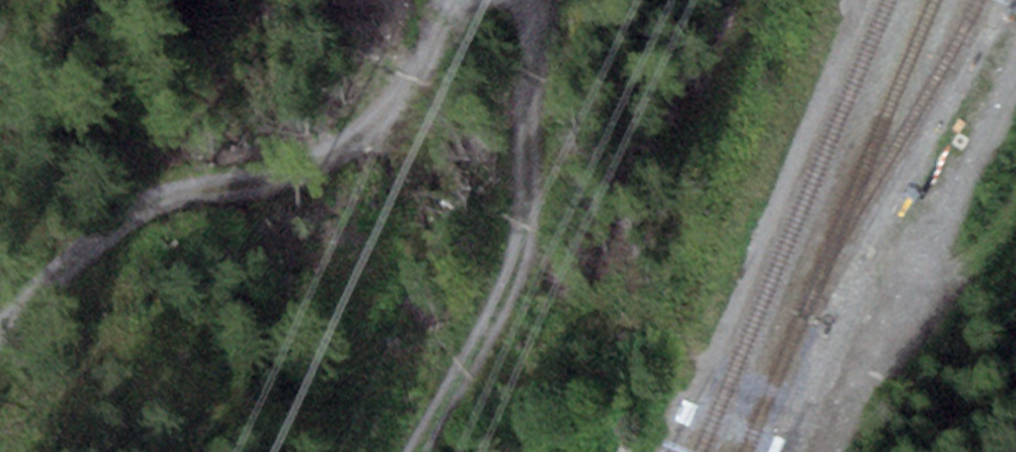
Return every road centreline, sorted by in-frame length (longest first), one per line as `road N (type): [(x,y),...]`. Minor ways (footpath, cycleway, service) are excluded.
road 1 (track): [(0,312),(122,211),(185,187),(300,171),(391,113),(448,0)]
road 2 (track): [(540,0),(546,14),(499,286),(412,451)]
road 3 (track): [(844,451),(1015,86)]

